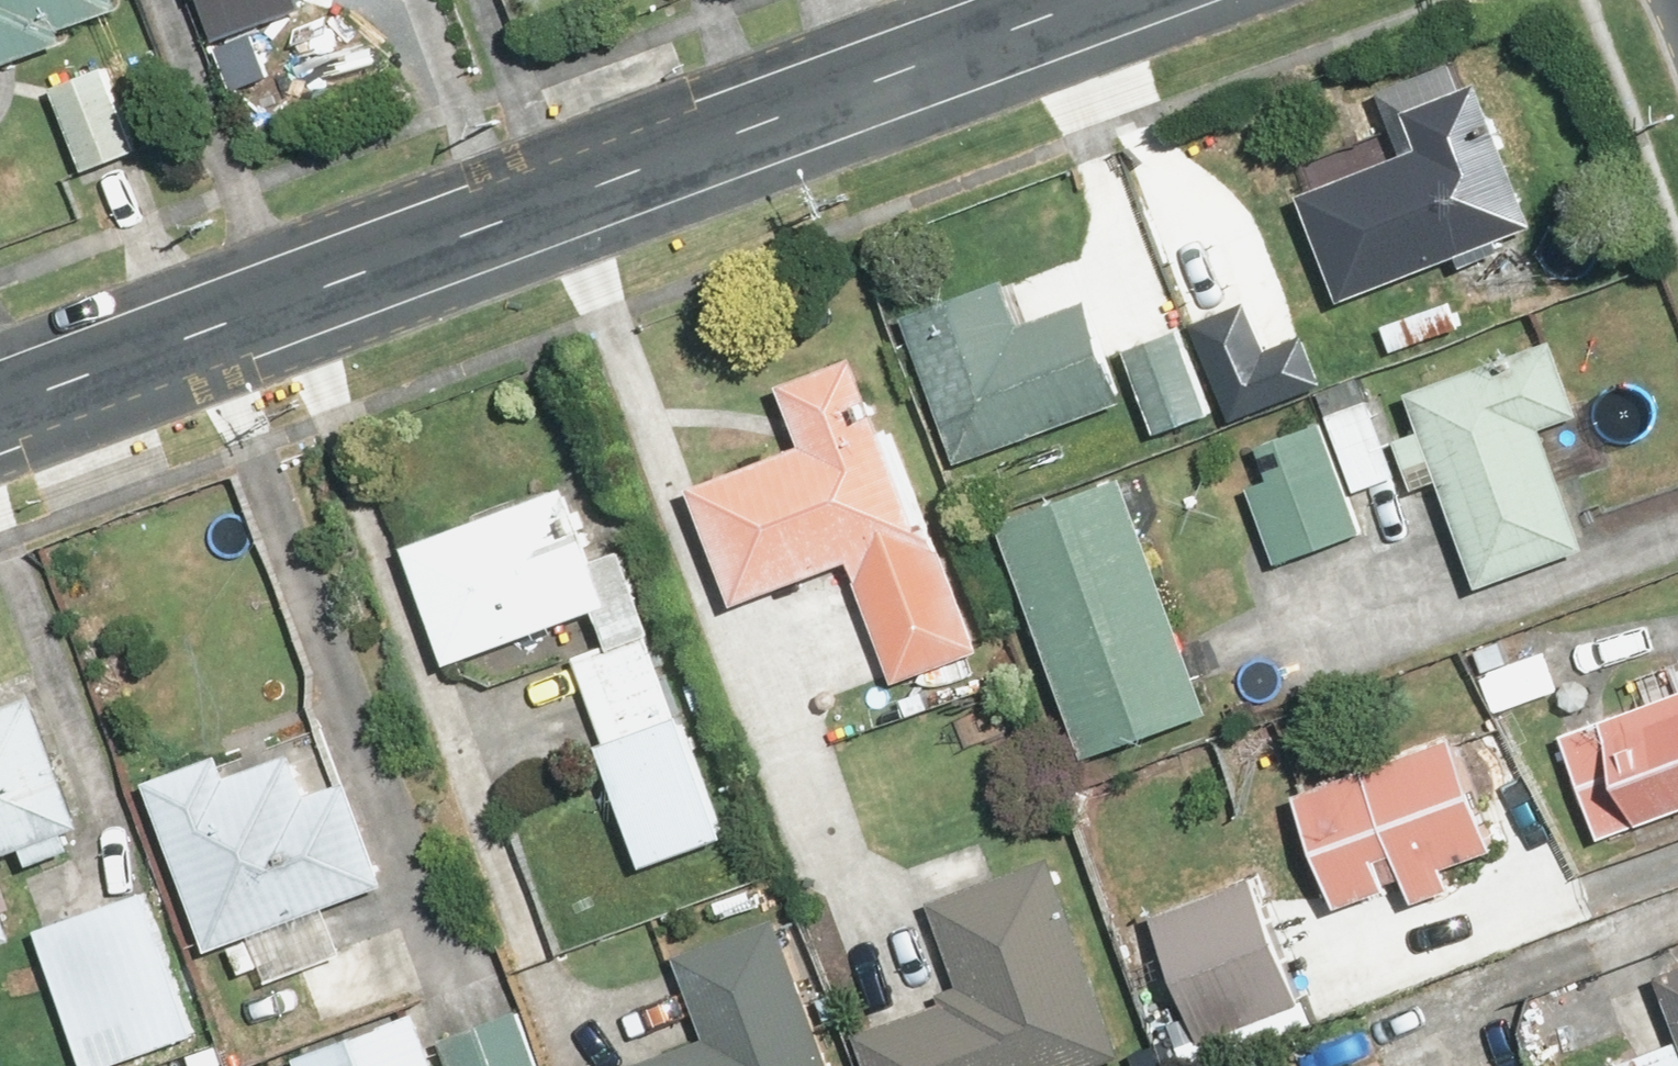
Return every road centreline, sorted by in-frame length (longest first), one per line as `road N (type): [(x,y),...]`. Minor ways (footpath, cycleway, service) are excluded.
road 1 (tertiary): [(0,411),(1113,0)]

